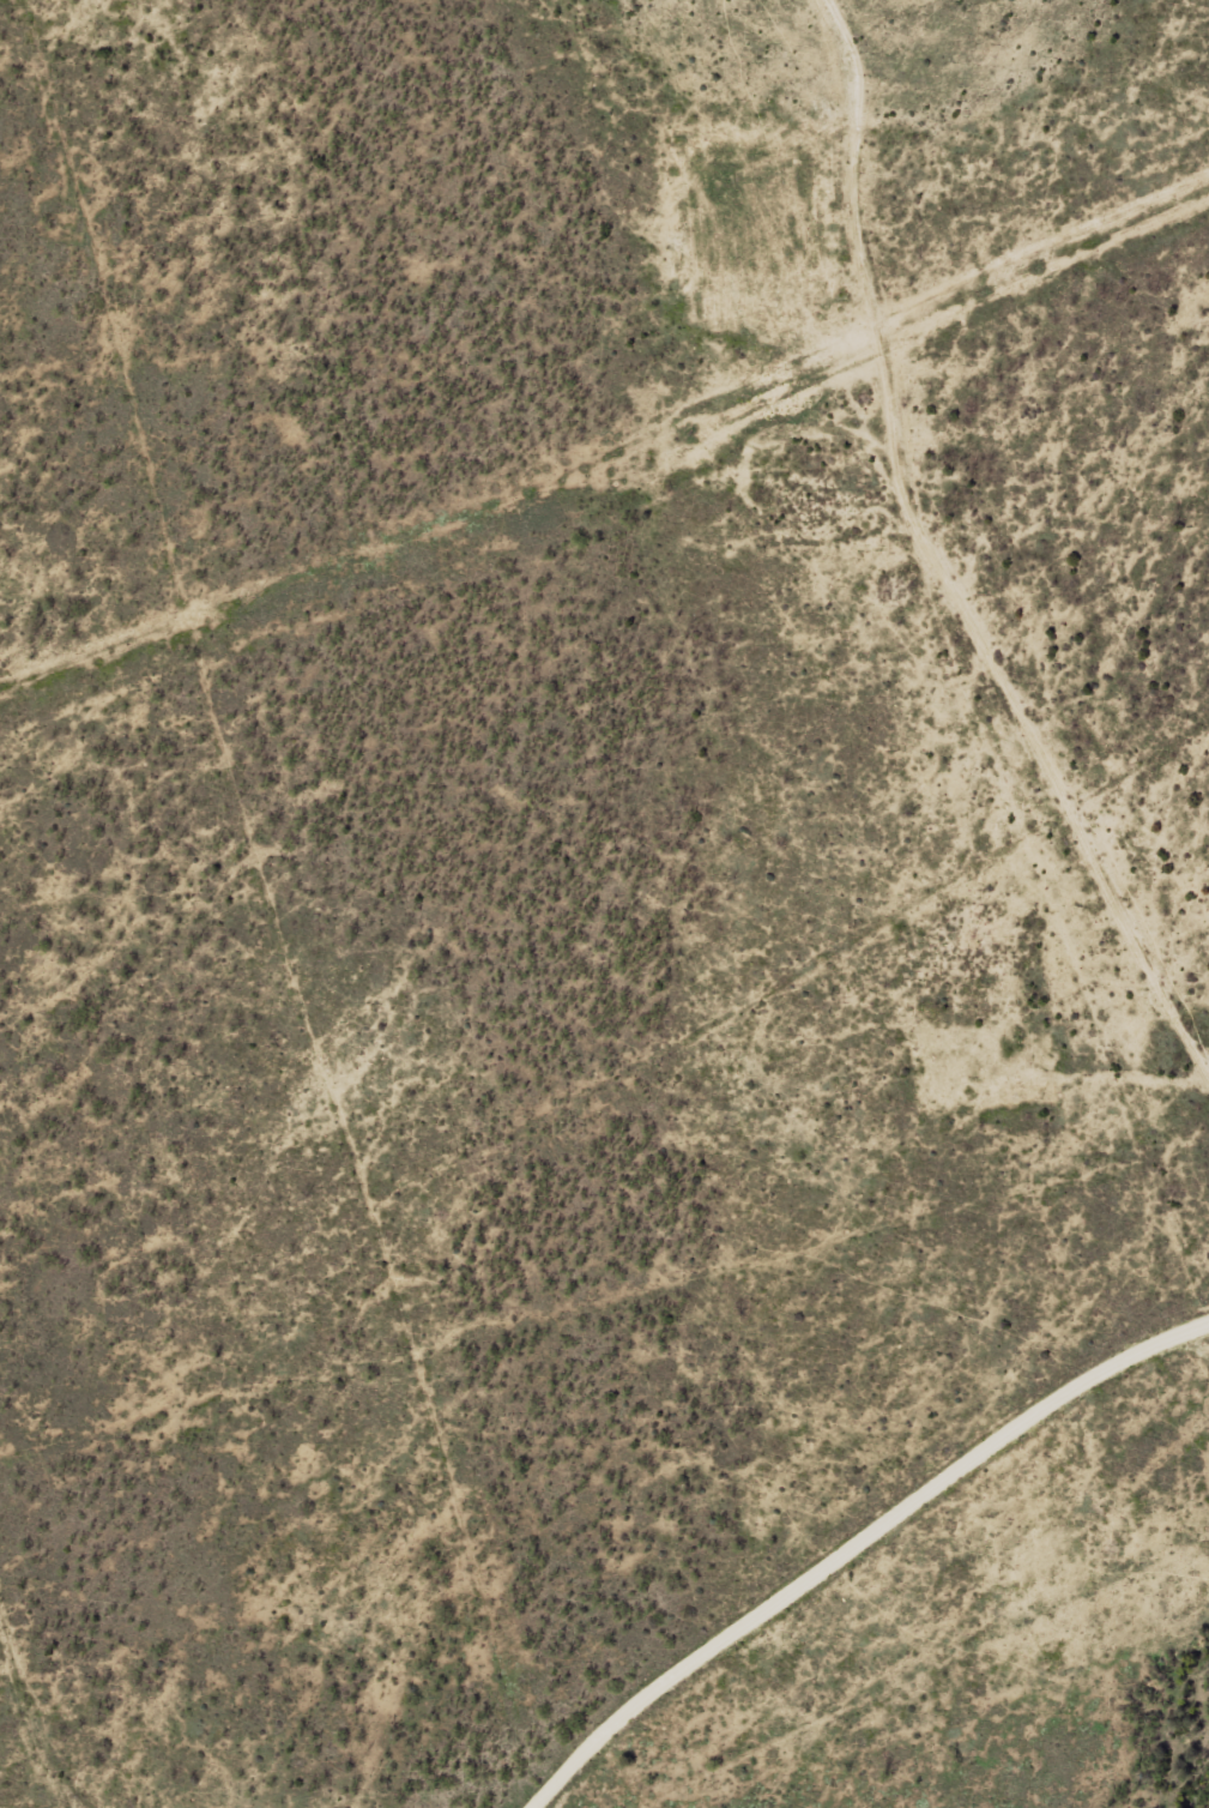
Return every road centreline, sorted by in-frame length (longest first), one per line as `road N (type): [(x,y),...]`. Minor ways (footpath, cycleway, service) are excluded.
road 1 (track): [(1208,1064),(1130,874),(1004,669),(896,446),(827,0)]
road 2 (track): [(575,1807),(938,1490),(1208,1357)]
road 3 (track): [(67,1807),(0,1649)]

